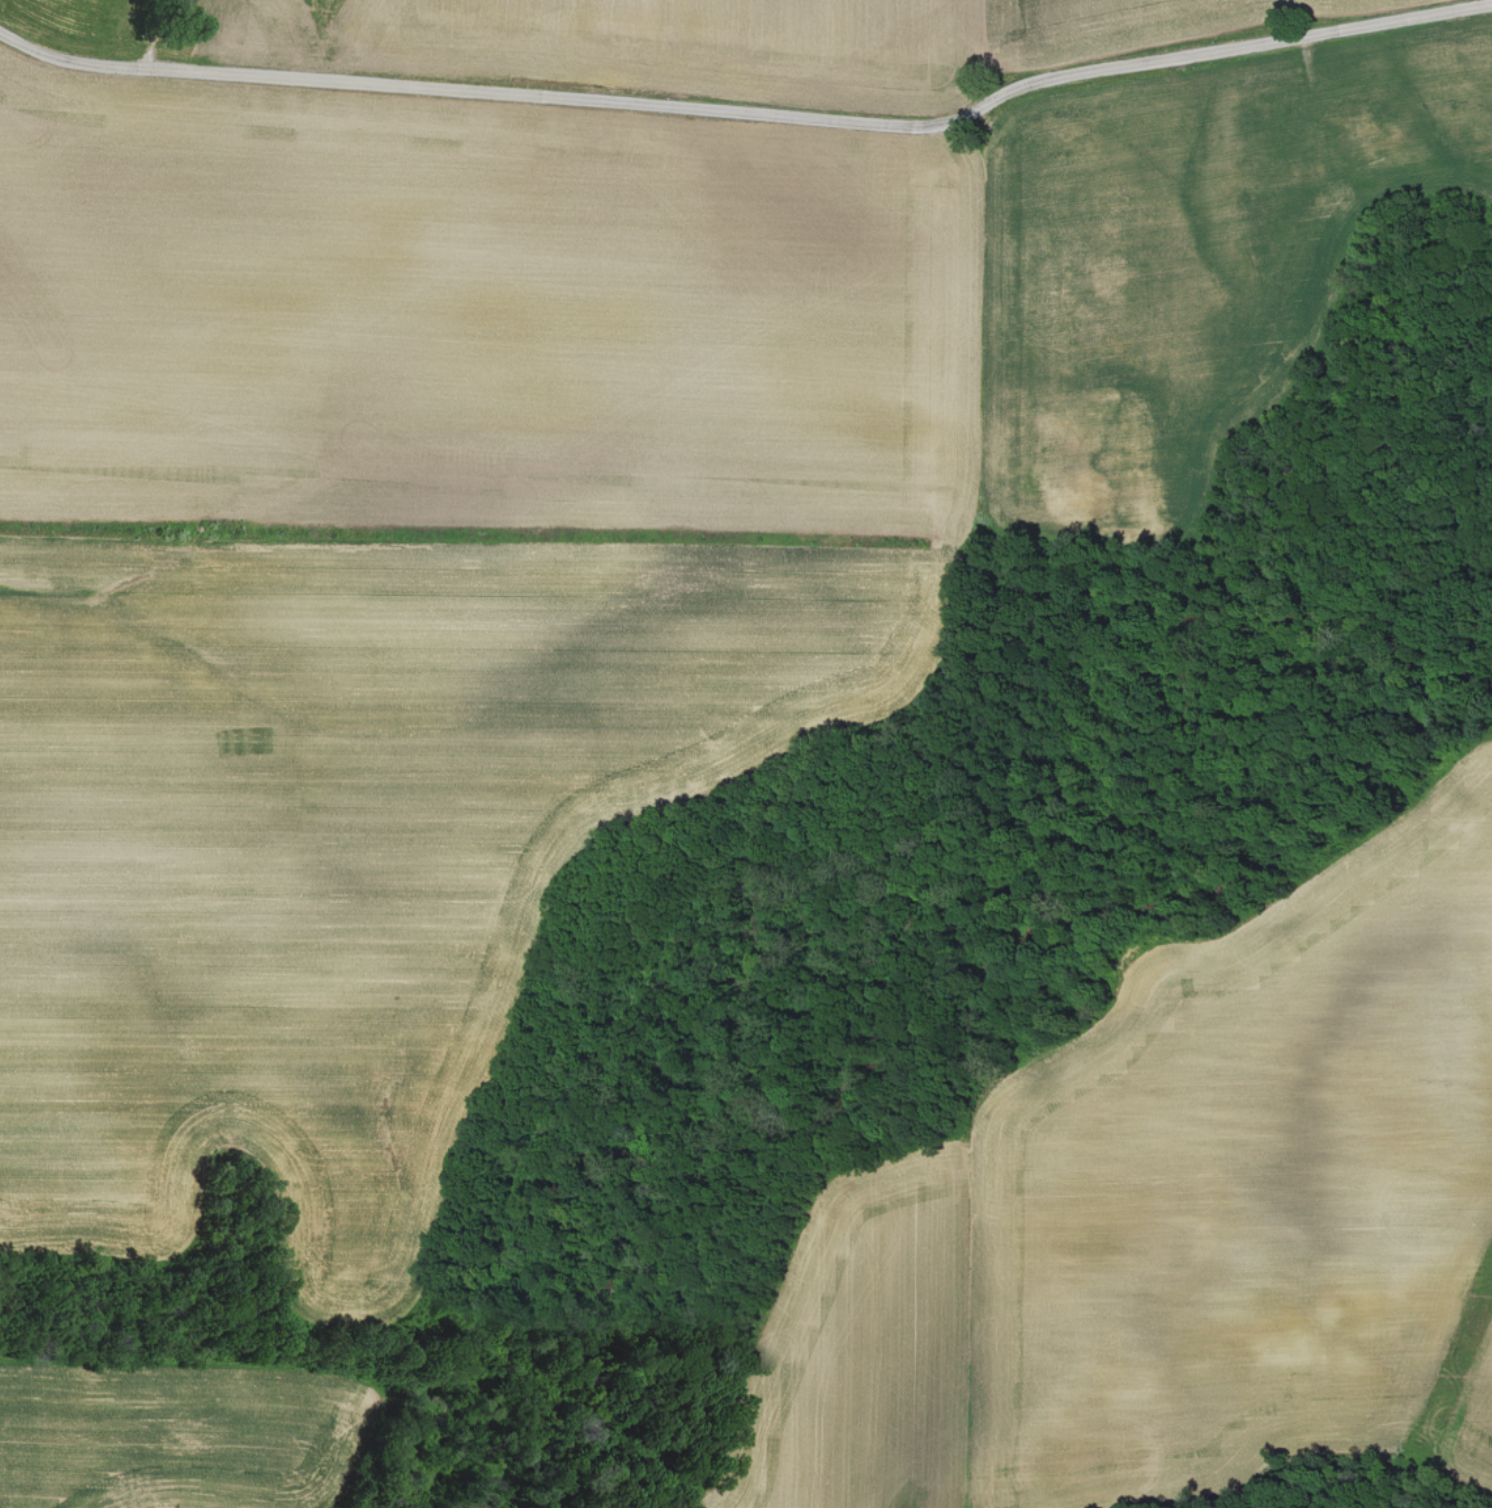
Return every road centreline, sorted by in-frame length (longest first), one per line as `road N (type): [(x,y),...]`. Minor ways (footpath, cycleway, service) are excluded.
road 1 (residential): [(0,39),(48,63),(910,121),(1063,73),(1491,6)]

